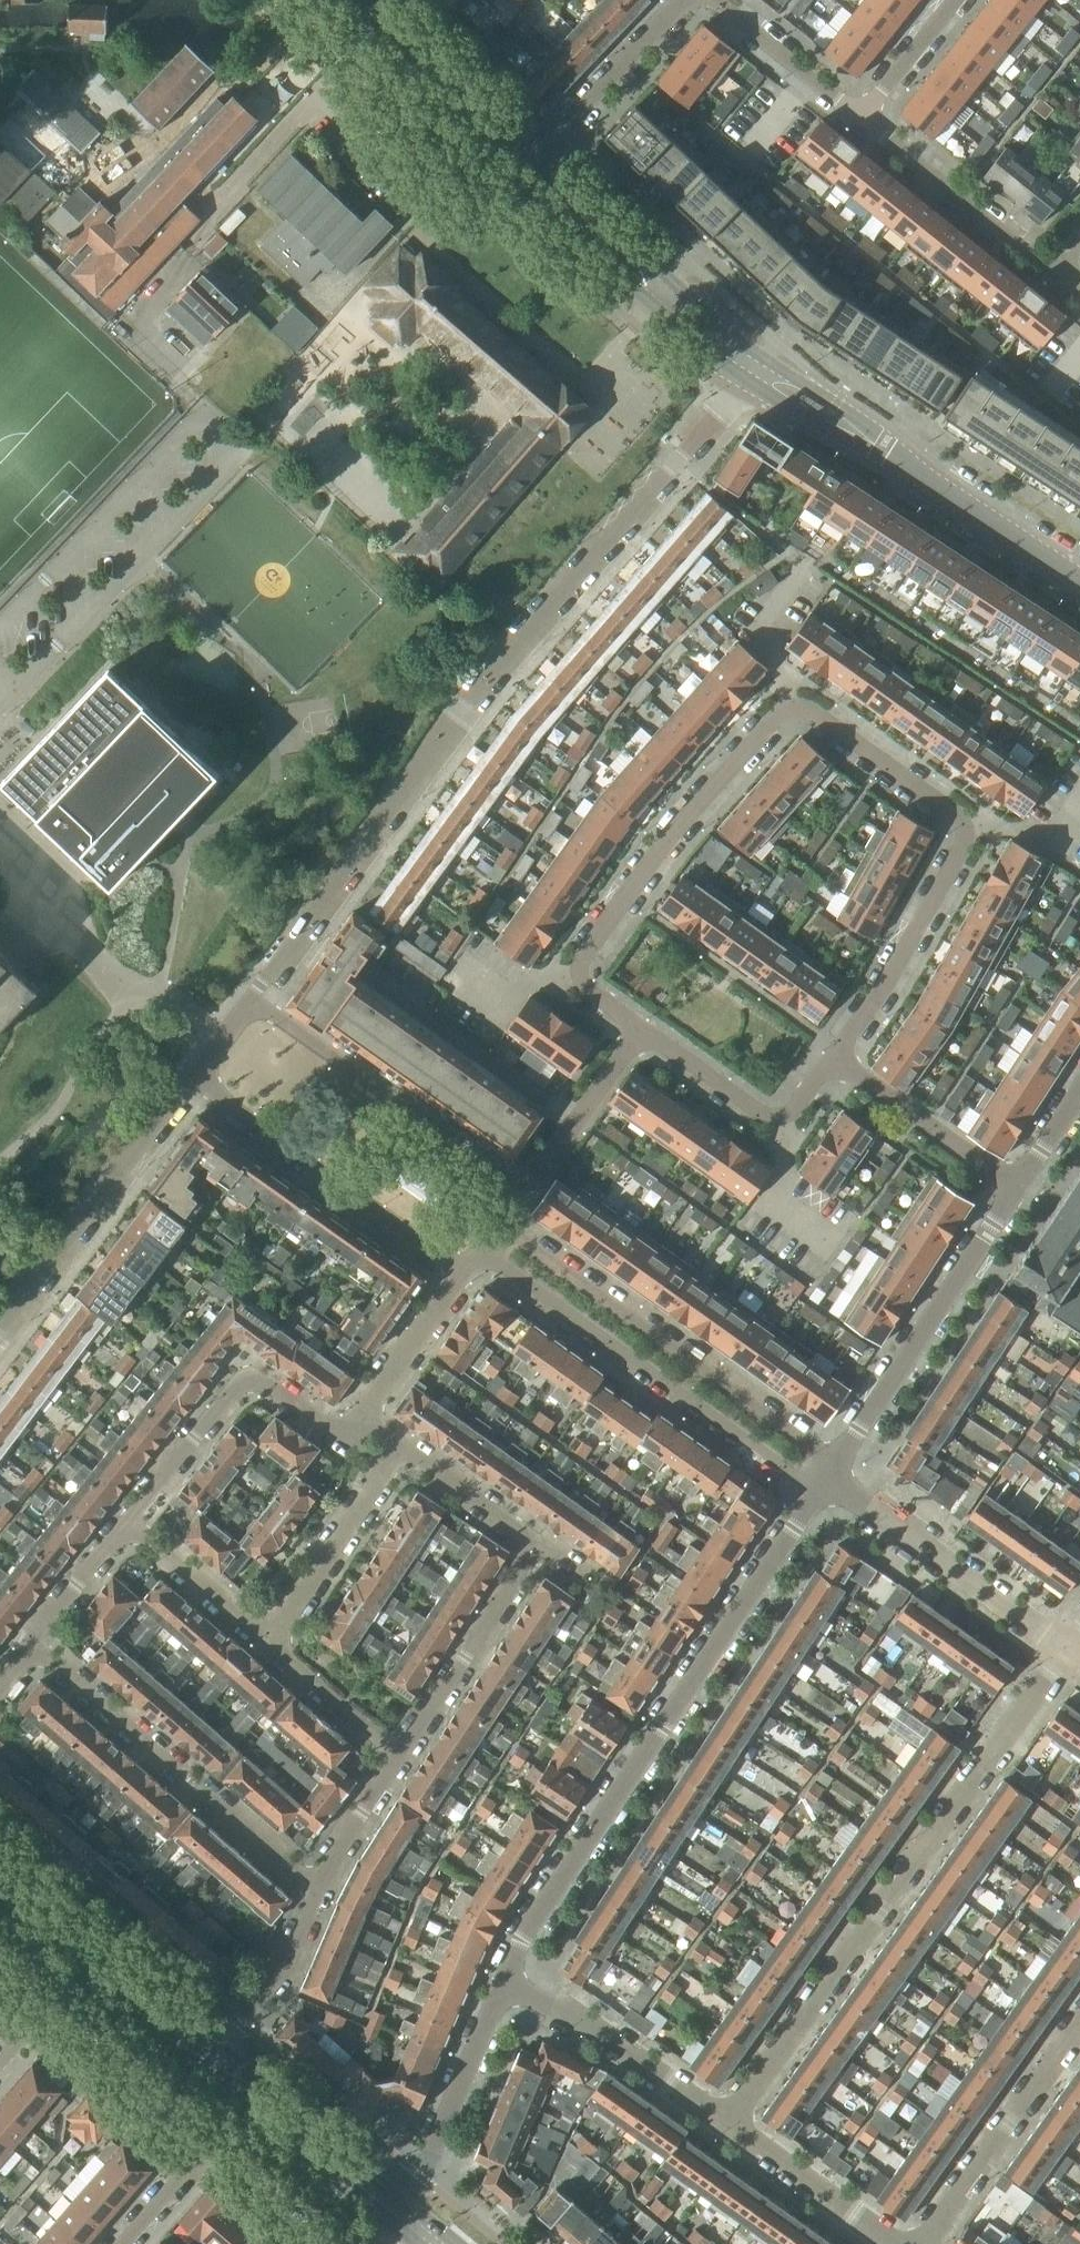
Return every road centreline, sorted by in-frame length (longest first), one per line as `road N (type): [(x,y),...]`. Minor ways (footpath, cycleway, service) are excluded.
road 1 (residential): [(643,1029),(583,985),(578,962),(731,767),(782,710),(806,707),(958,816),(968,839),(837,1054)]
road 2 (residential): [(749,369),(492,668),(251,997)]
road 3 (residential): [(503,1980),(827,1482)]
road 4 (residential): [(726,2122),(1066,1650)]
road 5 (residential): [(827,1482),(808,1445),(499,1223)]
road 6 (residential): [(479,1252),(793,1472),(827,1482)]
road 7 (tertiary): [(1079,584),(749,369)]
road 8 (residential): [(315,1893),(30,1647)]
road 9 (residential): [(827,1482),(1015,1186)]
road 10 (residential): [(193,1077),(464,1275)]
road 11 (residential): [(521,1190),(251,997)]
road 12 (residential): [(193,1077),(0,1322)]
road 13 (residential): [(358,1420),(319,1422),(250,1378),(129,1518)]
road 14 (tertiary): [(749,369),(529,170)]
road 15 (residential): [(1066,1650),(827,1482)]
road 16 (tertiary): [(208,2052),(0,1872)]
road 17 (residential): [(1079,2023),(921,2243)]
road 18 (residential): [(726,2122),(503,1980)]
road 19 (residential): [(404,2218),(503,1980)]
road 20 (residential): [(837,1054),(786,1120),(766,1122),(643,1029)]
road 21 (residential): [(400,1752),(541,1548)]
road 22 (residential): [(863,121),(1058,271)]
road 23 (tertiary): [(529,170),(360,2)]
road 24 (residential): [(265,1640),(401,1451)]
road 25 (residential): [(529,170),(681,0)]
road 26 (residential): [(837,1054),(1015,1186)]
road 27 (residential): [(44,2010),(203,2152)]
road 28 (residential): [(893,2243),(726,2122)]
road 29 (residential): [(521,1190),(643,1029)]
road 30 (tertiary): [(404,2218),(254,2090)]
road 31 (residential): [(710,0),(863,121)]
road 32 (residential): [(208,2052),(274,1983),(315,1893)]
road 33 (residential): [(265,1640),(129,1518)]
road 34 (residential): [(358,1420),(464,1275)]
road 35 (residential): [(400,1752),(265,1640)]
road 36 (residential): [(541,1548),(401,1451)]
road 37 (residential): [(315,1893),(400,1752)]
road 38 (residential): [(129,1518),(30,1647)]
road 39 (residential): [(863,121),(959,0)]
road 40 (residential): [(296,2232),(203,2152)]
road 41 (residential): [(203,2152),(122,2243)]

